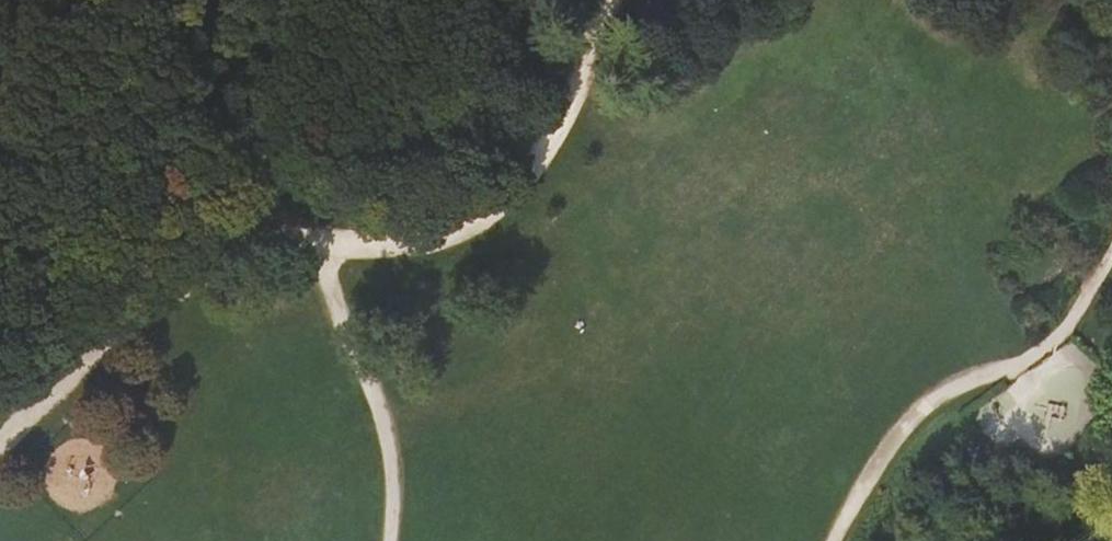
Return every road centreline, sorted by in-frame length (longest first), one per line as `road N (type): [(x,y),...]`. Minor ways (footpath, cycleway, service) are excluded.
road 1 (track): [(623,0),(534,172),(491,219),(434,243),(362,246),(309,229),(228,258),(77,373),(0,451)]

